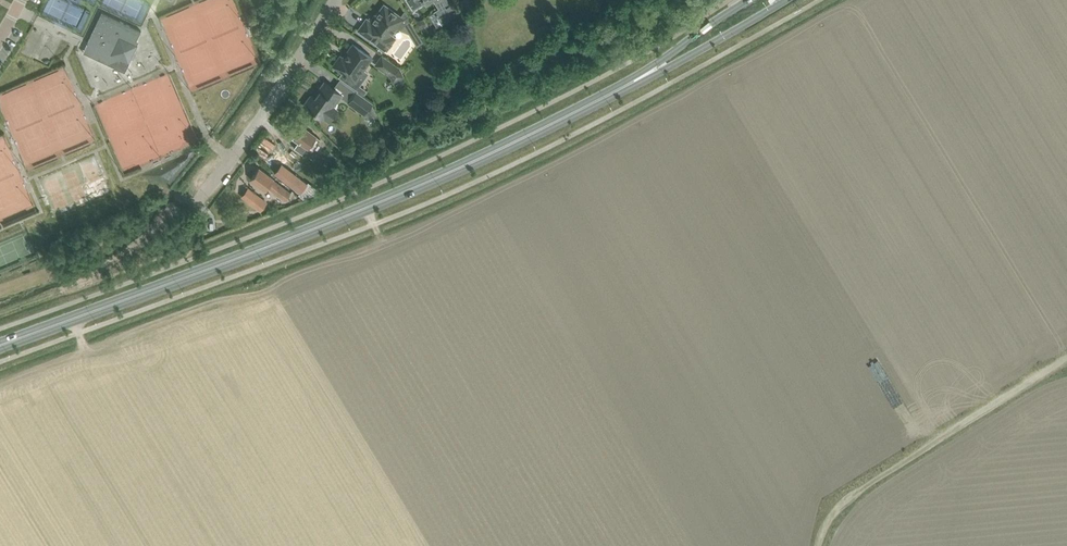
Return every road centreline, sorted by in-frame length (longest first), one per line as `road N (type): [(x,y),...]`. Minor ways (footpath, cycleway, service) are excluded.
road 1 (secondary): [(0,345),(358,211),(646,75)]
road 2 (track): [(821,545),(850,493),(1066,363)]
road 3 (residential): [(190,200),(329,0)]
road 4 (secondary): [(646,75),(784,0)]
road 5 (secondary): [(748,0),(646,75)]

